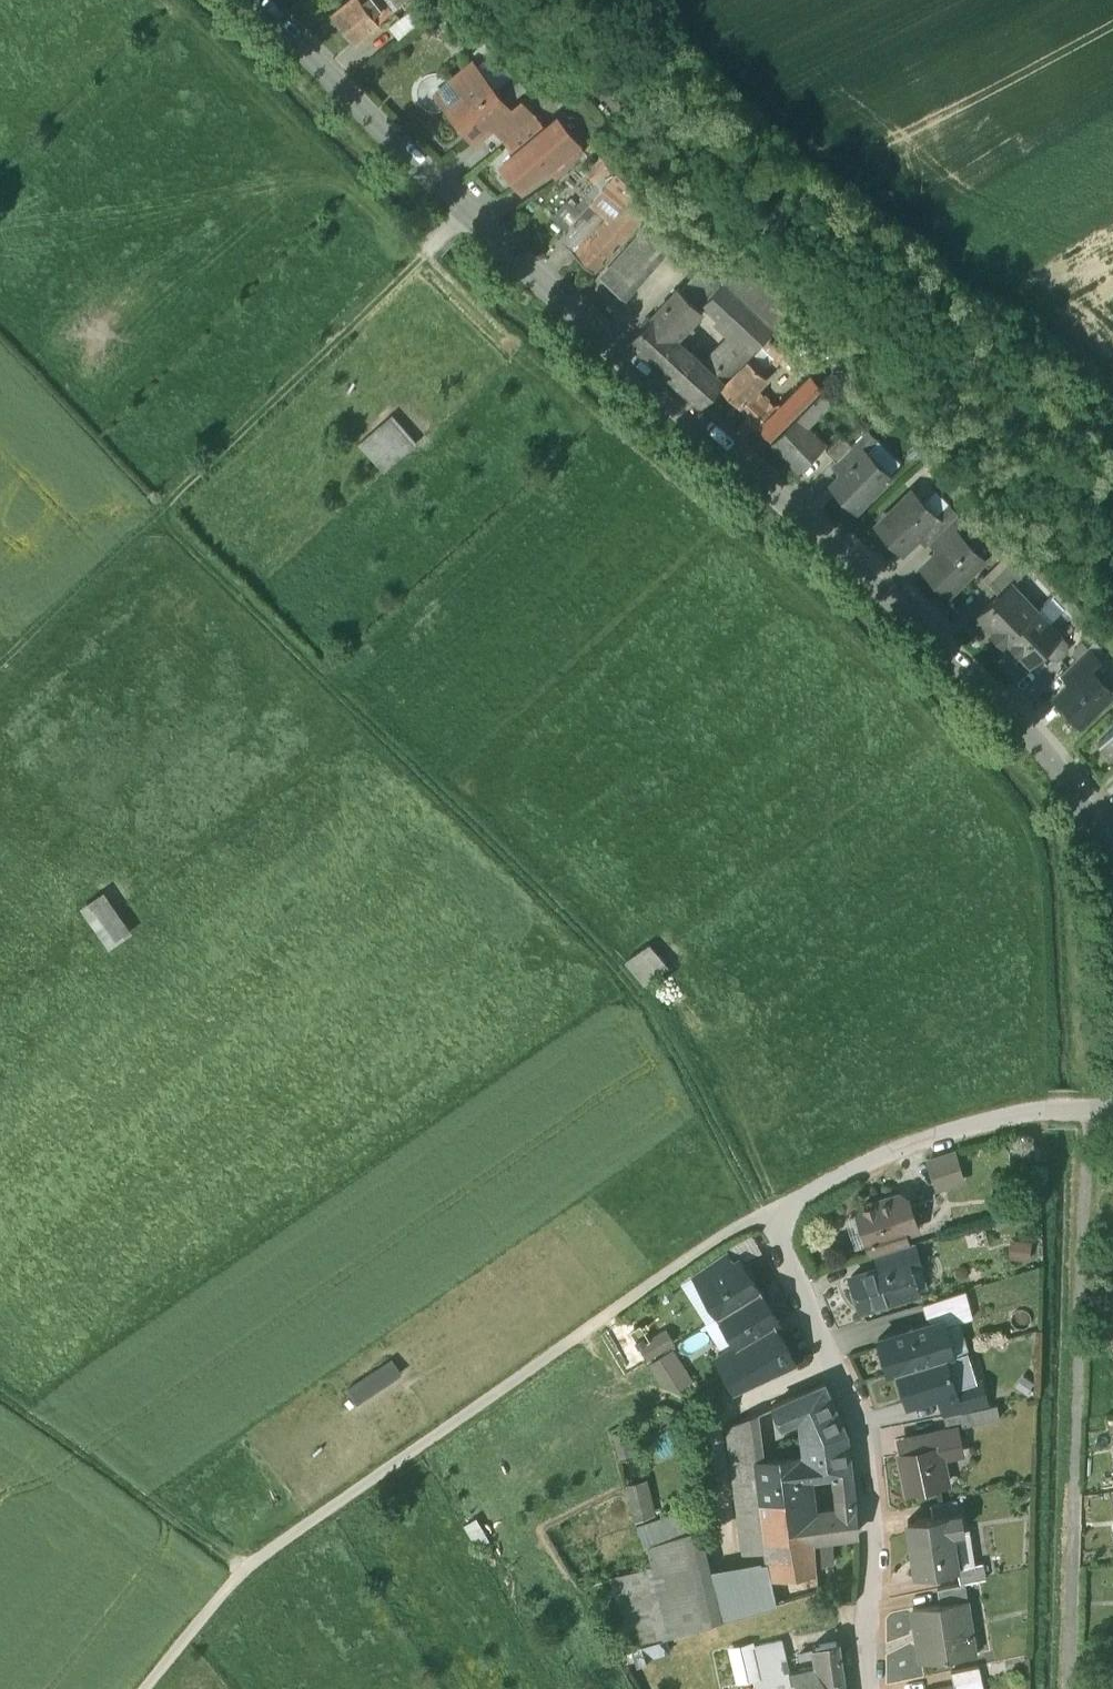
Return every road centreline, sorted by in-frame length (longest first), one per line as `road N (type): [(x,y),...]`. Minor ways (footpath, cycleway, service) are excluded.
road 1 (track): [(147,1688),(248,1564),(735,1233),(776,1214),(649,1002),(162,509),(467,216)]
road 2 (residential): [(1112,857),(1070,782),(976,677),(467,216),(265,0)]
road 3 (residential): [(871,1688),(870,1443),(776,1214),(895,1154),(1001,1117),(1112,1105)]
road 4 (track): [(1089,1109),(1069,1688)]
road 5 (track): [(0,1399),(248,1564)]
road 6 (track): [(162,509),(0,691)]

